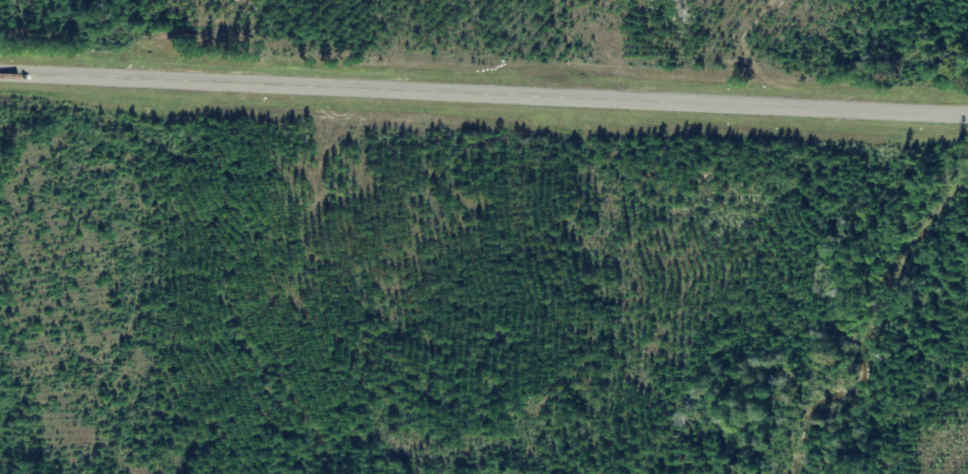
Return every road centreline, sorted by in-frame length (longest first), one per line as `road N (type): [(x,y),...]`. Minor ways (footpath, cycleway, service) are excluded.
road 1 (tertiary): [(0,72),(967,114)]

